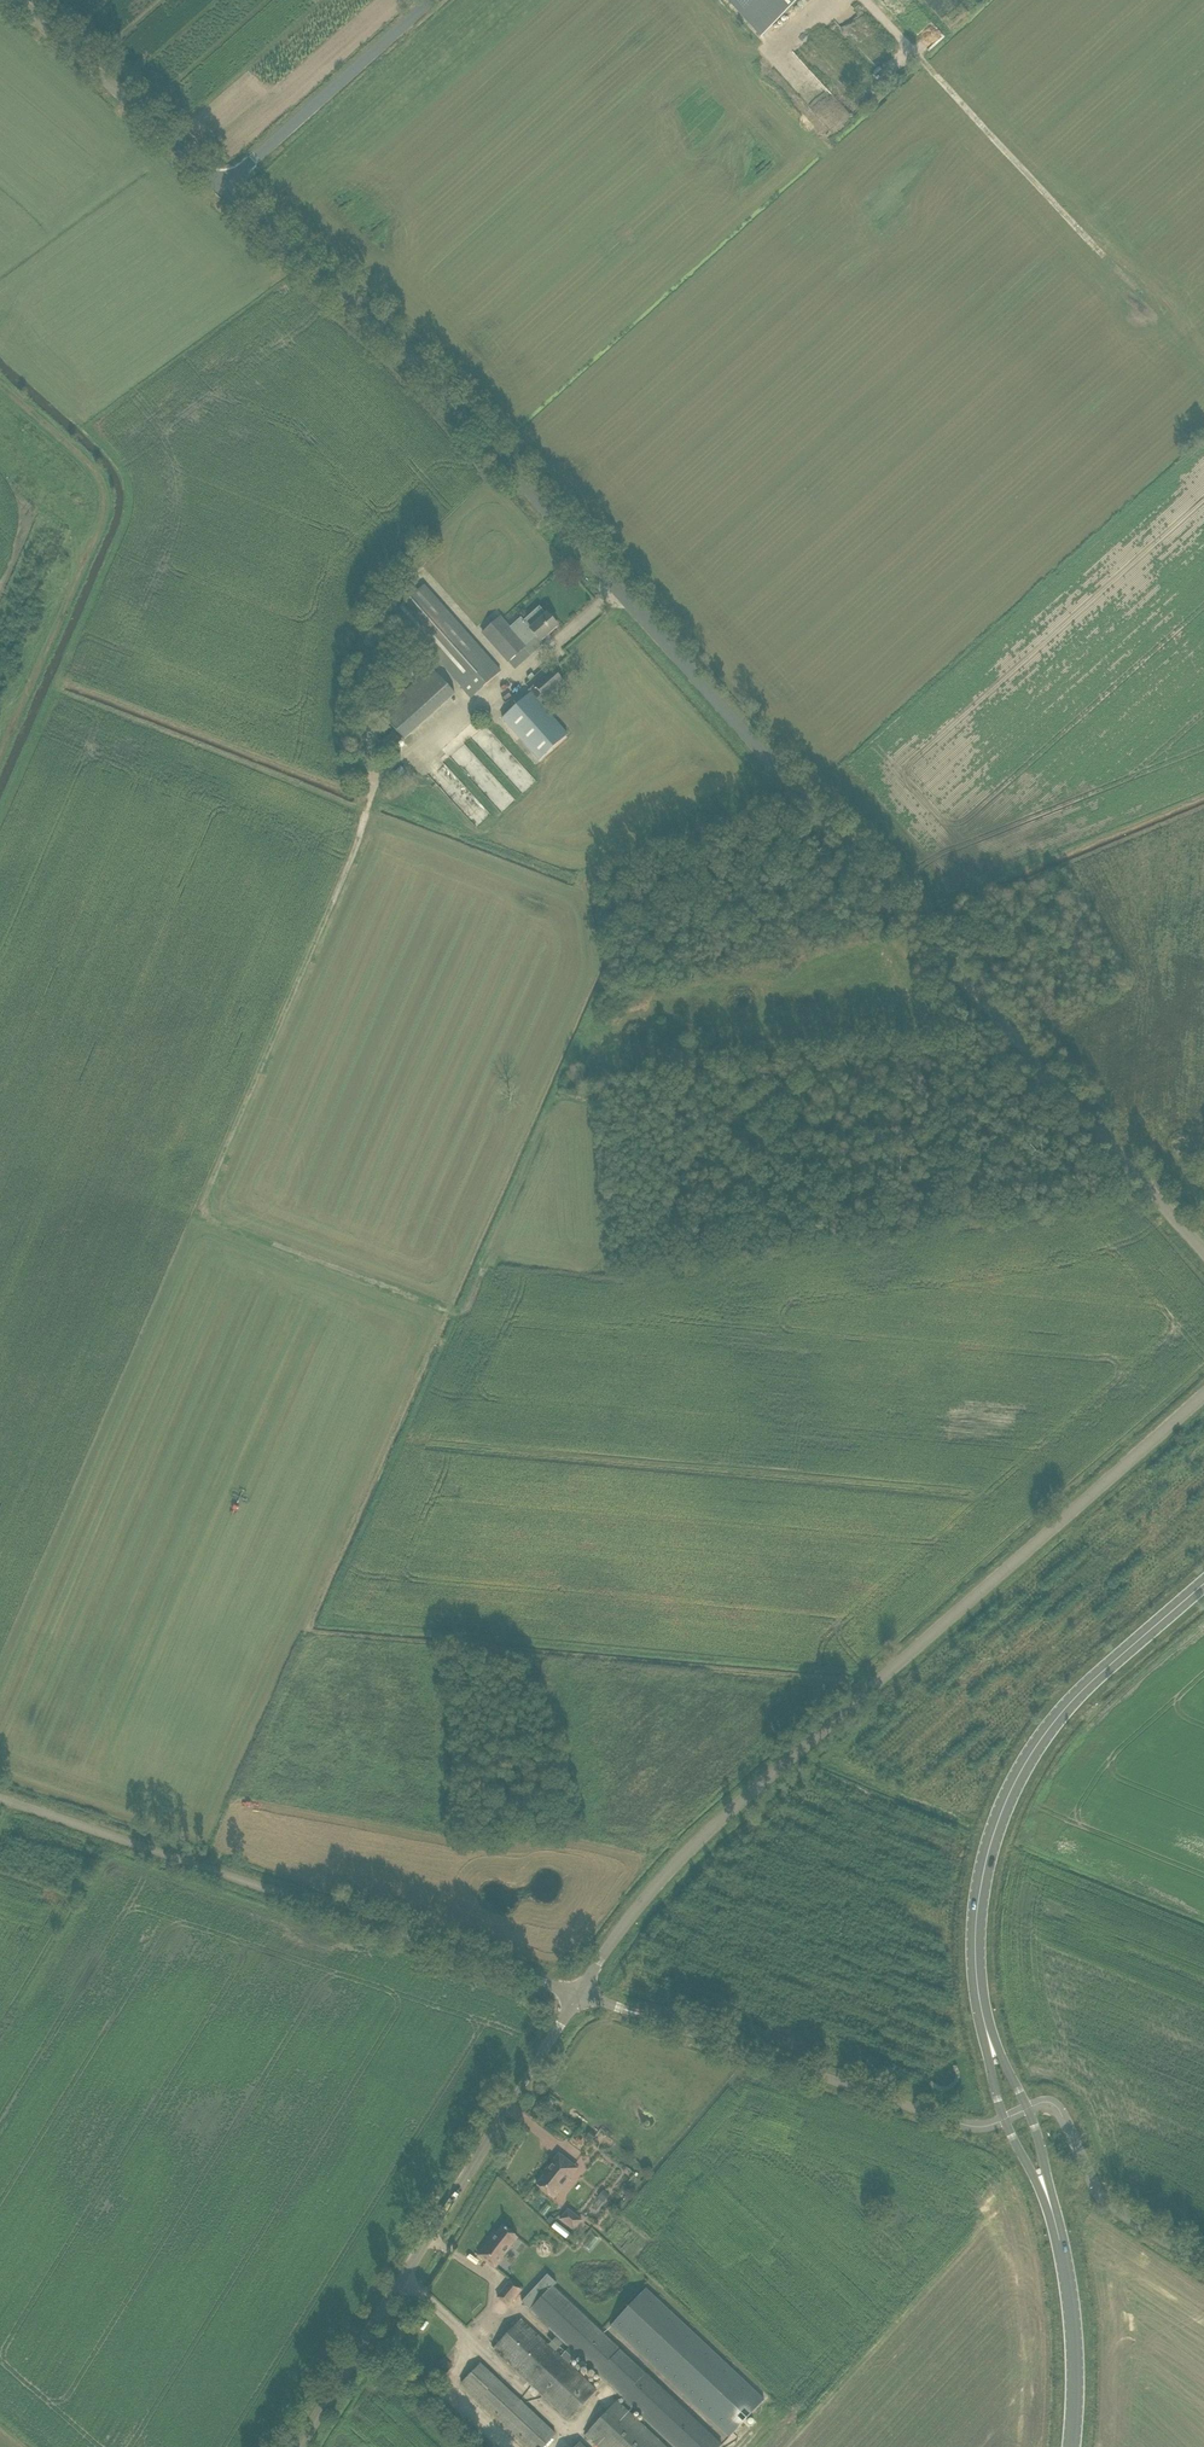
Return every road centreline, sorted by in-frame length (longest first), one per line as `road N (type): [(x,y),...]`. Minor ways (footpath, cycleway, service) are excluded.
road 1 (unclassified): [(1203,1253),(452,392),(225,189)]
road 2 (unclassified): [(580,1993),(655,1886),(700,1838),(1203,1392)]
road 3 (unclassified): [(580,1993),(0,1797)]
road 4 (secondary): [(986,2035),(976,1913),(1009,1793),(1087,1684),(1203,1583)]
road 5 (unclassified): [(299,2446),(580,1993)]
road 6 (unclassified): [(1004,2120),(953,2122),(580,1993)]
road 7 (unclassified): [(225,189),(6,0)]
road 8 (unclassified): [(225,189),(434,0)]
road 9 (unclassified): [(1203,2268),(1105,2202),(1058,2107),(1027,2109)]
road 10 (secondary): [(1046,2194),(1070,2303),(1070,2446)]

